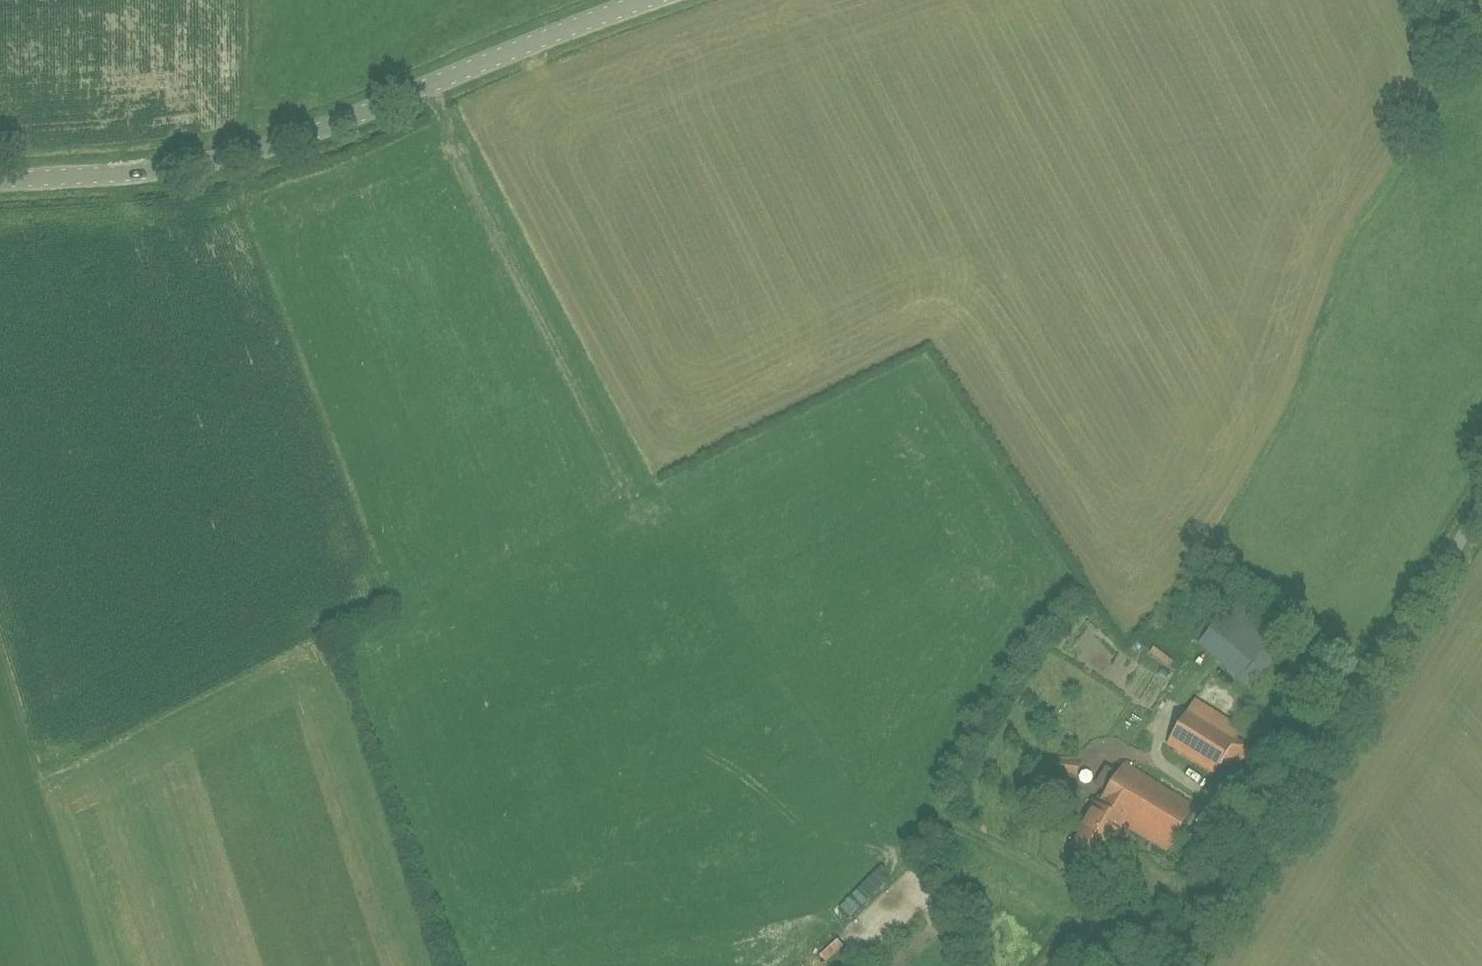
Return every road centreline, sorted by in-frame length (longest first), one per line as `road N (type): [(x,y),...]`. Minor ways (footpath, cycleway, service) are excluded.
road 1 (unclassified): [(0,191),(164,181),(278,152),(651,0)]
road 2 (unclassified): [(1169,965),(1481,494)]

